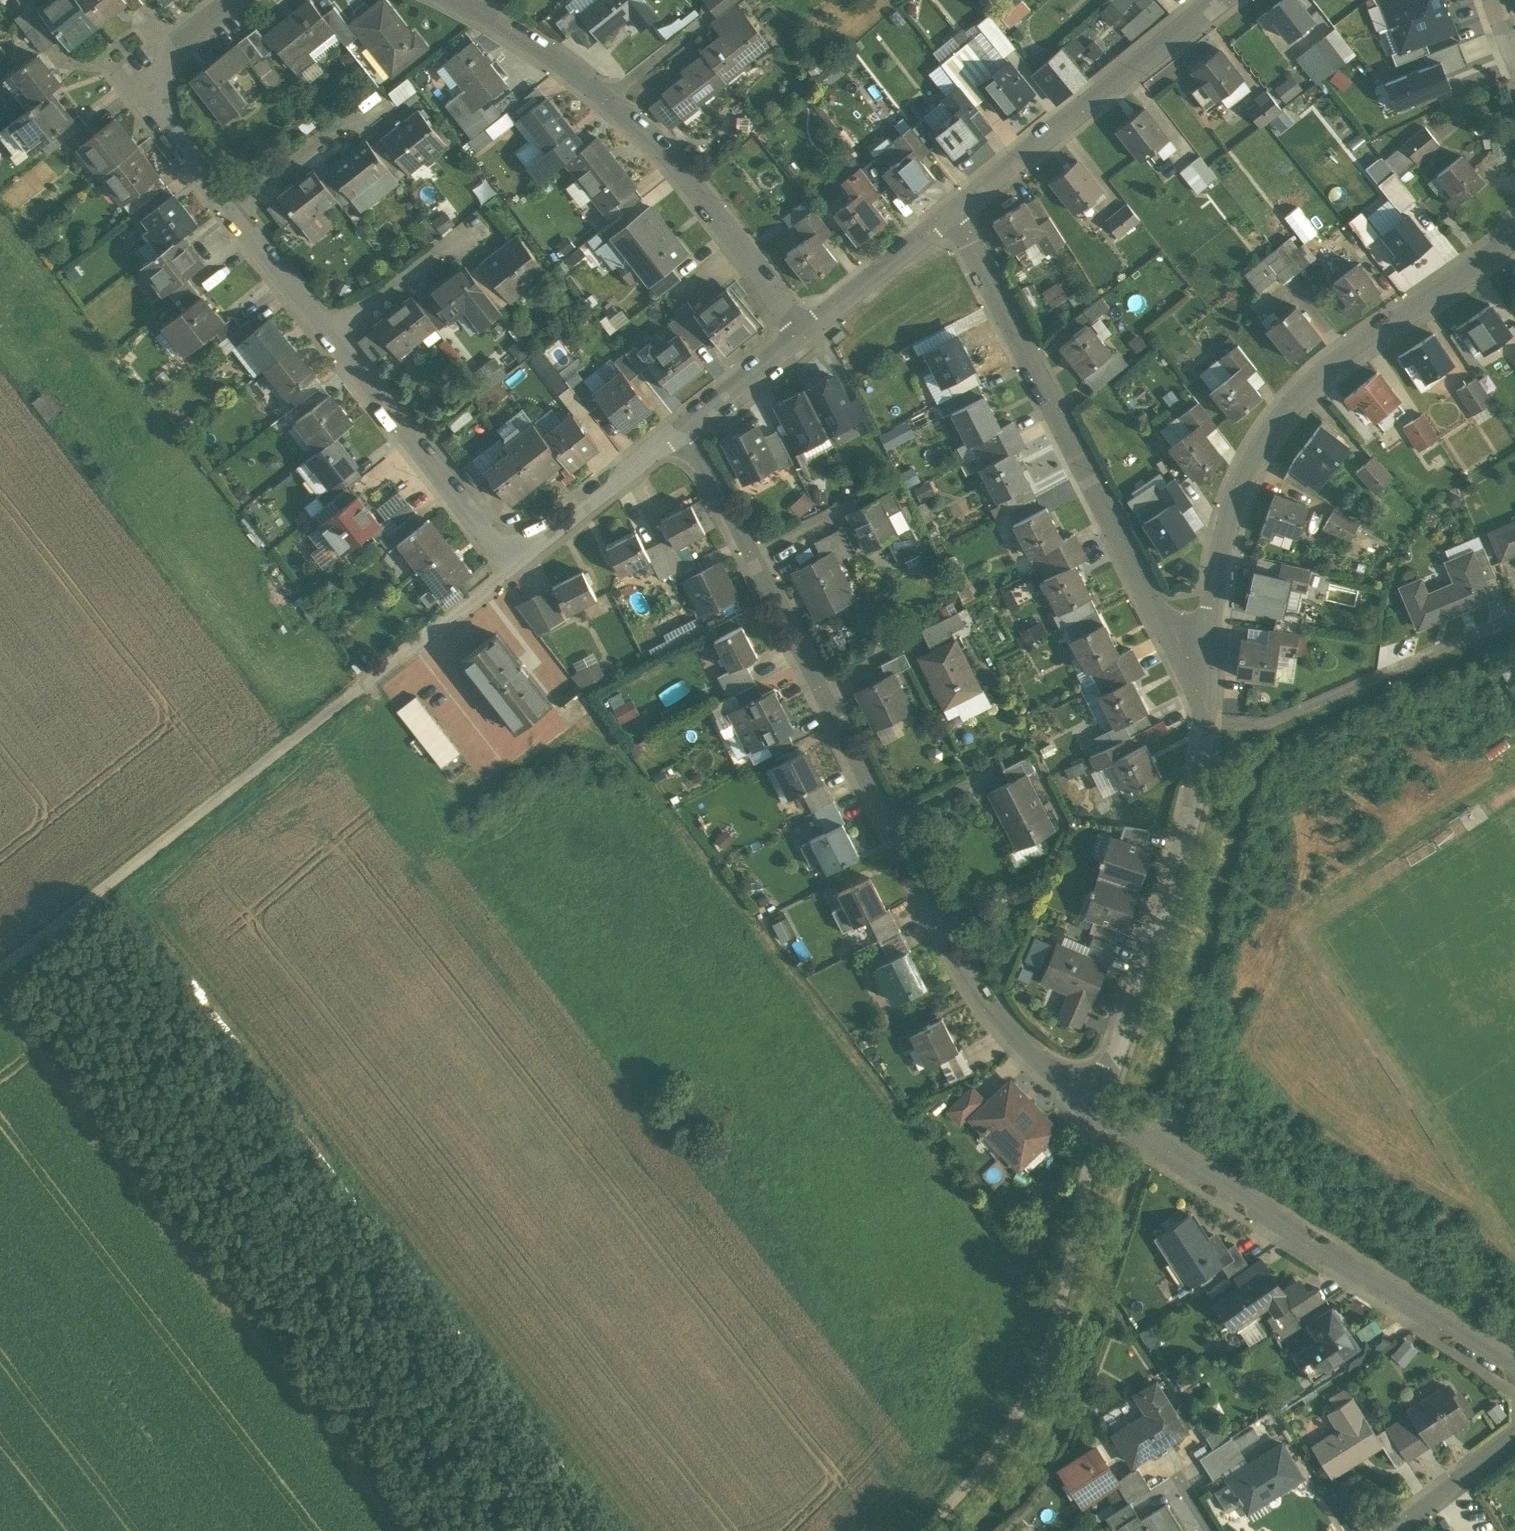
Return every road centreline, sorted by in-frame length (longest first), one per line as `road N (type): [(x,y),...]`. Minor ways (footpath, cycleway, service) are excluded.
road 1 (residential): [(1094,1110),(1023,1051),(968,982),(683,426)]
road 2 (residential): [(509,565),(175,144),(160,91),(182,48),(242,0)]
road 3 (residential): [(1514,229),(1482,263),(1308,389),(1269,438),(1225,533),(1203,661)]
road 4 (residential): [(1203,661),(1168,626),(956,205)]
road 5 (residential): [(1094,1110),(1514,1380)]
road 6 (residential): [(448,0),(498,21),(657,145),(804,326)]
road 7 (residential): [(1203,661),(1190,793),(1094,1110)]
road 8 (track): [(0,971),(359,692)]
road 9 (residential): [(956,205),(1217,0)]
road 10 (residential): [(509,565),(683,426)]
road 11 (residential): [(359,692),(509,565)]
road 12 (residential): [(804,326),(956,205)]
road 13 (residential): [(683,426),(804,326)]
road 14 (residential): [(1514,1441),(1393,1530)]

